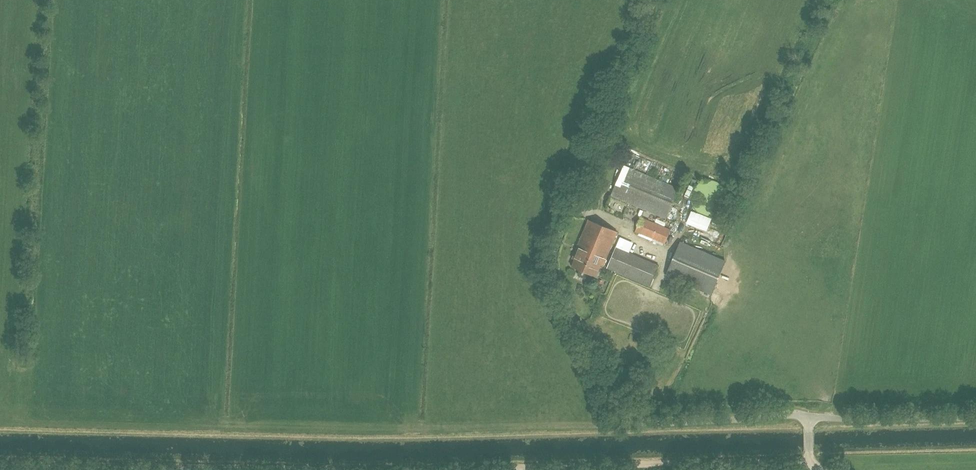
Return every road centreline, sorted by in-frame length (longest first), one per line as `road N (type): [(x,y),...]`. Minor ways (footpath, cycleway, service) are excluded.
road 1 (track): [(810,465),(0,462)]
road 2 (unclassified): [(808,423),(792,414),(639,422),(562,291),(559,237),(652,0)]
road 3 (unclassified): [(808,423),(975,418)]

